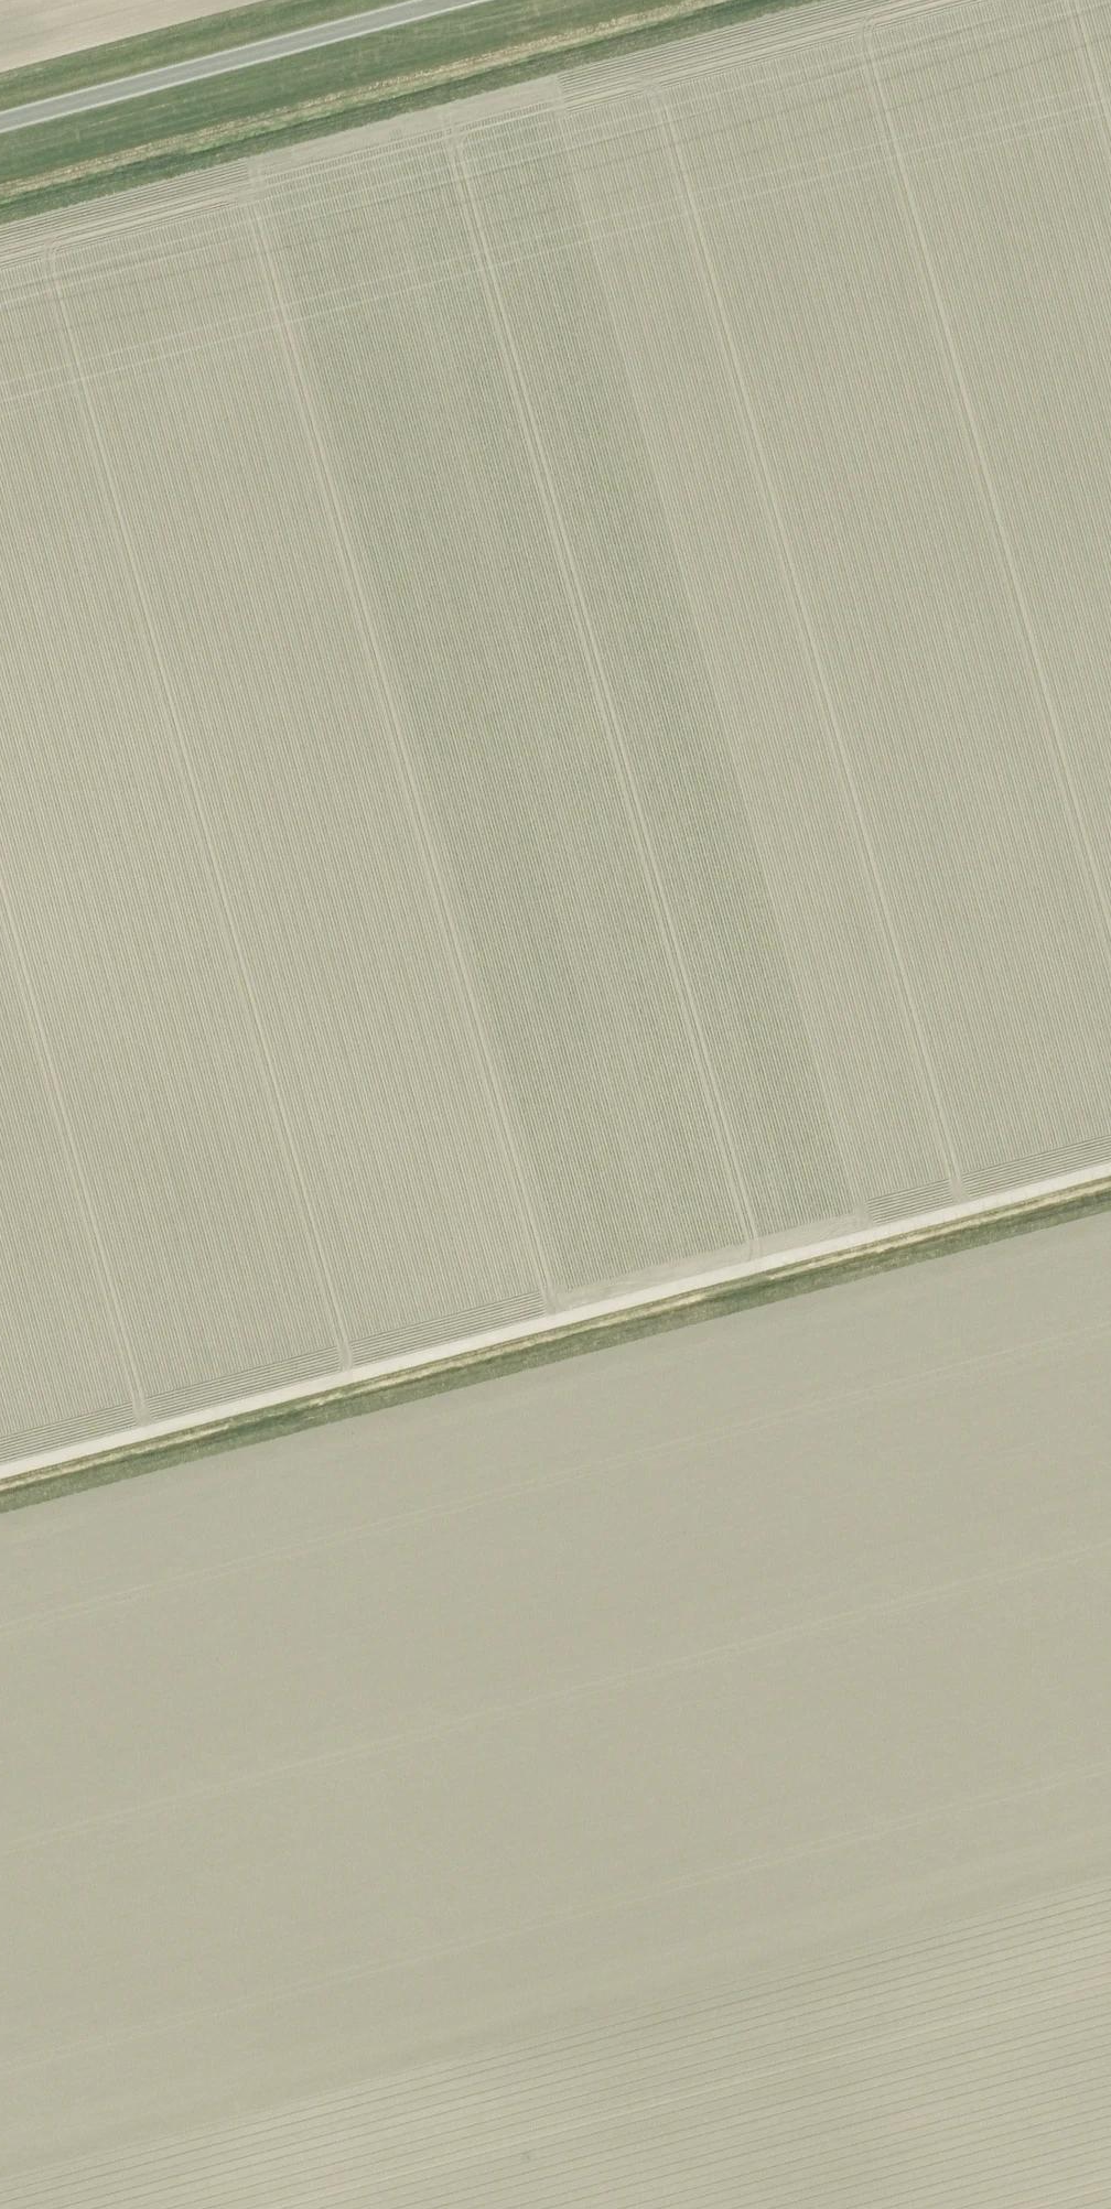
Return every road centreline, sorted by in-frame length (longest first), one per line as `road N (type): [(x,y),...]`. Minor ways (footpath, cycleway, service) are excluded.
road 1 (unclassified): [(440,0),(0,118)]

